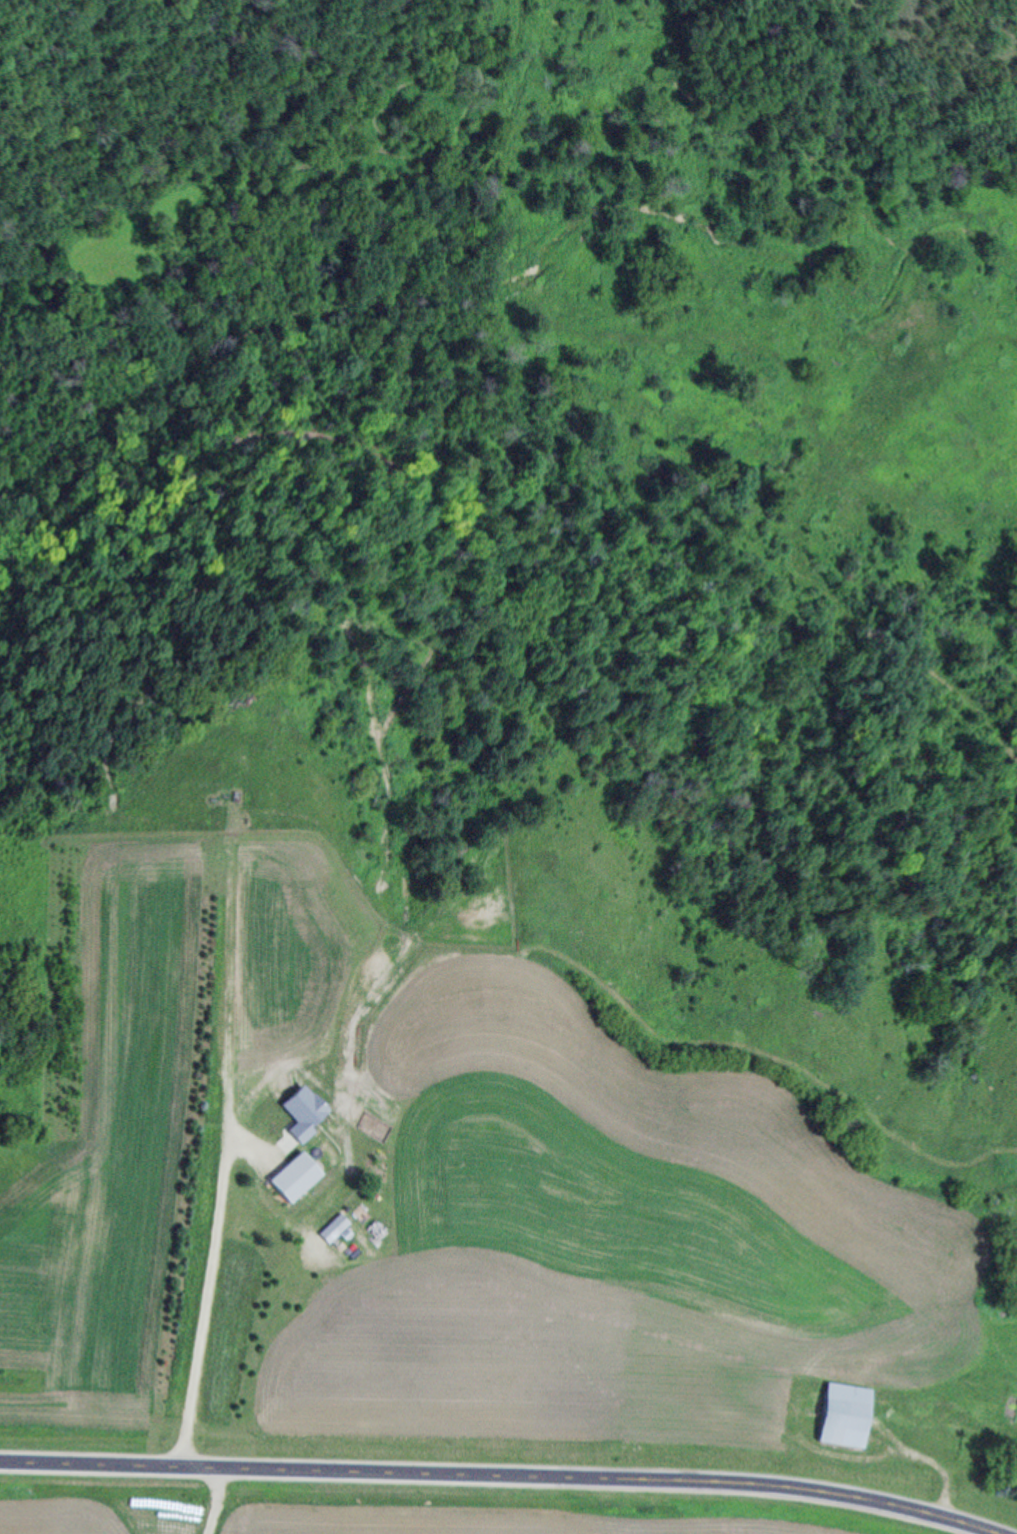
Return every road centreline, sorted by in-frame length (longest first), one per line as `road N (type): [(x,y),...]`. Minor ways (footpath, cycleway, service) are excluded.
road 1 (tertiary): [(997,1533),(900,1506),(762,1483),(0,1461)]

